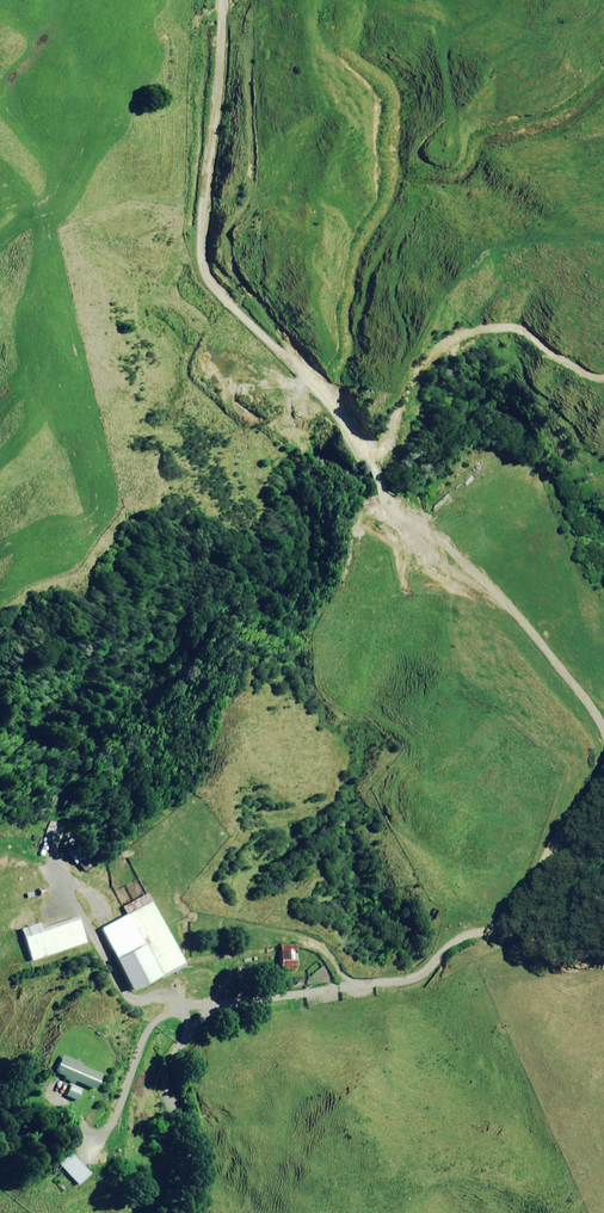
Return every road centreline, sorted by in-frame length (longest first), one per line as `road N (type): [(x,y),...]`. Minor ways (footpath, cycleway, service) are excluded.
road 1 (track): [(212,1002),(419,969),(512,915),(581,789),(589,728),(565,681),(457,585),(422,536),(377,438)]
road 2 (track): [(377,438),(333,374),(209,259),(183,182),(195,82),(213,50),(215,0)]
road 3 (track): [(377,438),(448,337),(518,320),(595,375),(603,372)]
road 4 (unclassified): [(175,1212),(197,1153),(171,1099),(168,1068),(212,1002)]

